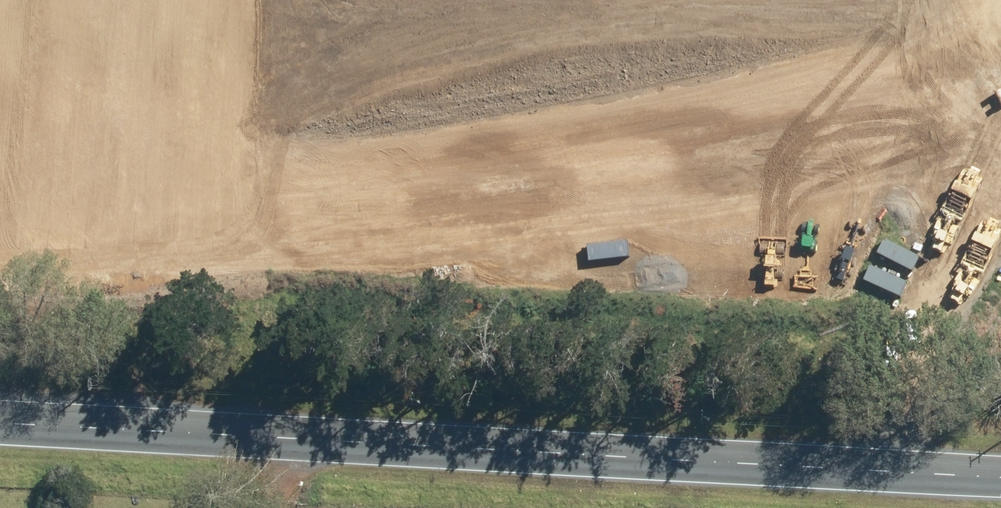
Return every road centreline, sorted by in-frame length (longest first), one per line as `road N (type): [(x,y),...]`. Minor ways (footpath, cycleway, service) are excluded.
road 1 (tertiary): [(0,423),(1000,478)]
road 2 (tertiary): [(1000,79),(266,277)]
road 3 (tertiary): [(1000,154),(493,298)]

